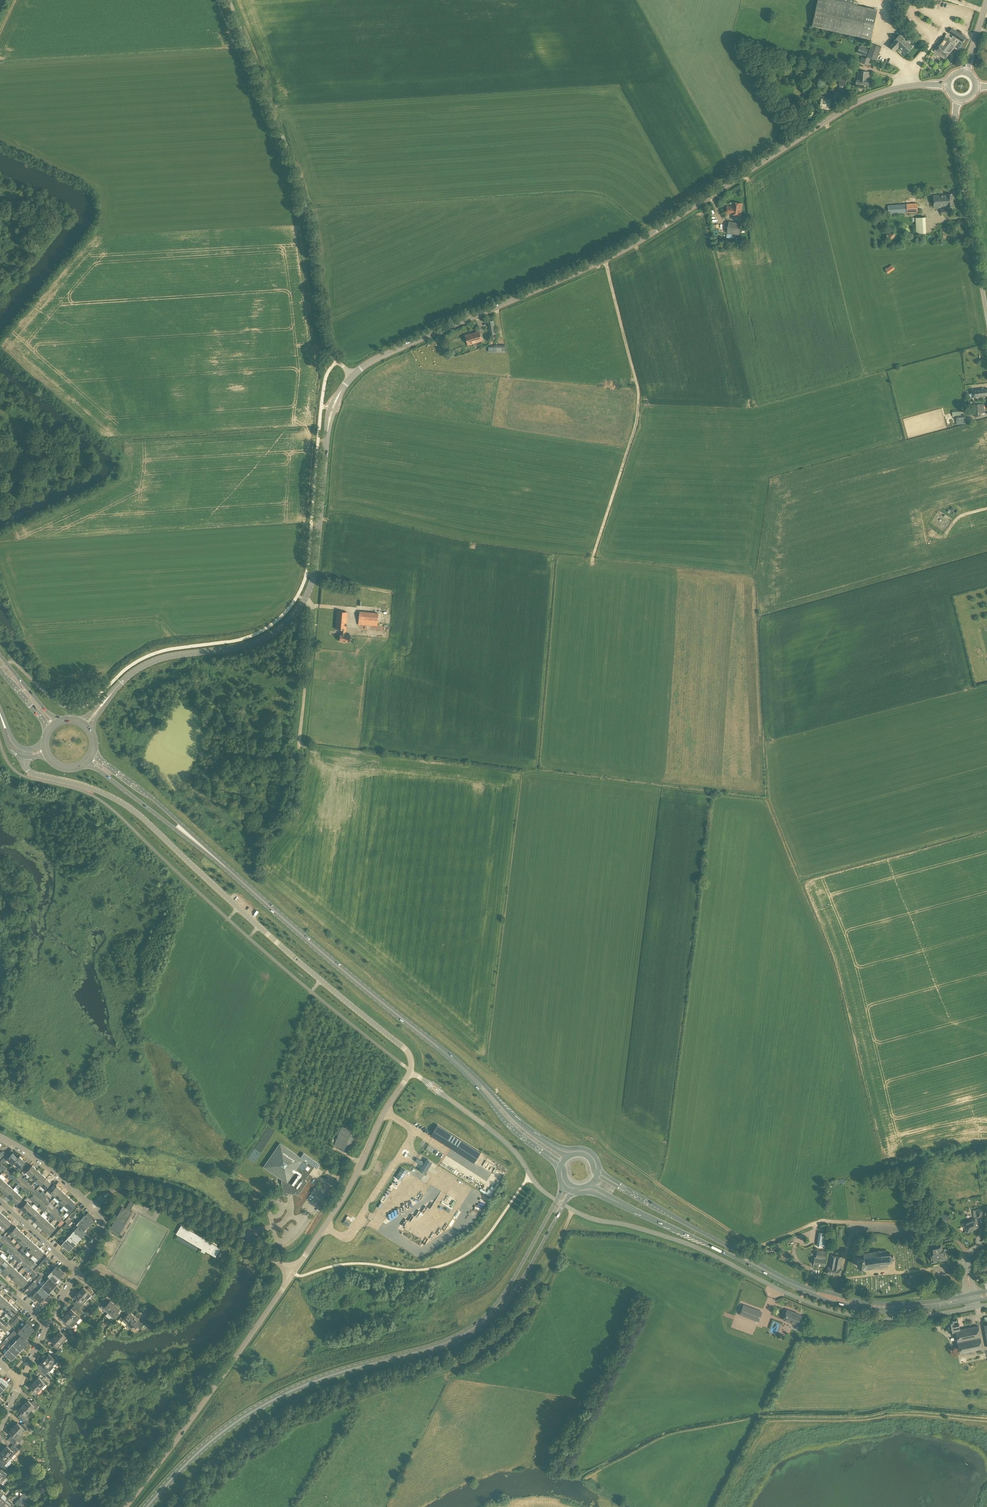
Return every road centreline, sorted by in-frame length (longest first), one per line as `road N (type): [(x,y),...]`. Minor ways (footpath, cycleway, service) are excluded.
road 1 (tertiary): [(353,375),(606,260),(866,98),(948,85)]
road 2 (tertiary): [(410,1072),(404,1048),(144,819),(93,789),(29,772),(25,758)]
road 3 (unclassified): [(972,1307),(890,1319),(830,1309),(688,1244),(564,1205)]
road 4 (tertiary): [(107,699),(151,662),(246,646),(294,615),(314,577),(328,429)]
road 5 (unclassified): [(353,375),(324,341),(298,174),(231,0)]
road 6 (primary): [(147,1506),(208,1444),(263,1406),(461,1336)]
road 7 (track): [(986,1428),(925,1417),(771,1423),(722,1506)]
road 8 (primary): [(424,1036),(204,848)]
road 9 (unclassified): [(126,1506),(293,1273)]
road 10 (tertiary): [(293,1273),(410,1072)]
road 11 (tertiary): [(293,1273),(179,1200),(127,1186),(93,1206)]
road 12 (residential): [(968,1256),(952,1235),(922,1224),(825,1221),(760,1245)]
road 13 (unclassified): [(986,315),(956,136),(957,98)]
road 14 (track): [(448,1374),(520,1316),(572,1210)]
road 15 (unclassified): [(557,1200),(502,1140),(410,1072)]
road 16 (primary): [(804,1288),(835,1303),(891,1310),(971,1302)]
road 17 (primary): [(424,1036),(546,1154)]
road 18 (primary): [(461,1336),(515,1290),(564,1205)]
road 19 (primary): [(970,1295),(886,1304),(804,1288)]
road 20 (primary): [(557,1200),(503,1294),(461,1336)]
road 21 (primary): [(758,1267),(623,1188)]
road 22 (primary): [(616,1202),(758,1267)]
road 23 (primary): [(537,1134),(424,1036)]
road 24 (track): [(760,1245),(712,1229),(627,1181)]
road 25 (primary): [(204,848),(92,753)]
road 26 (primary): [(87,761),(204,848)]

